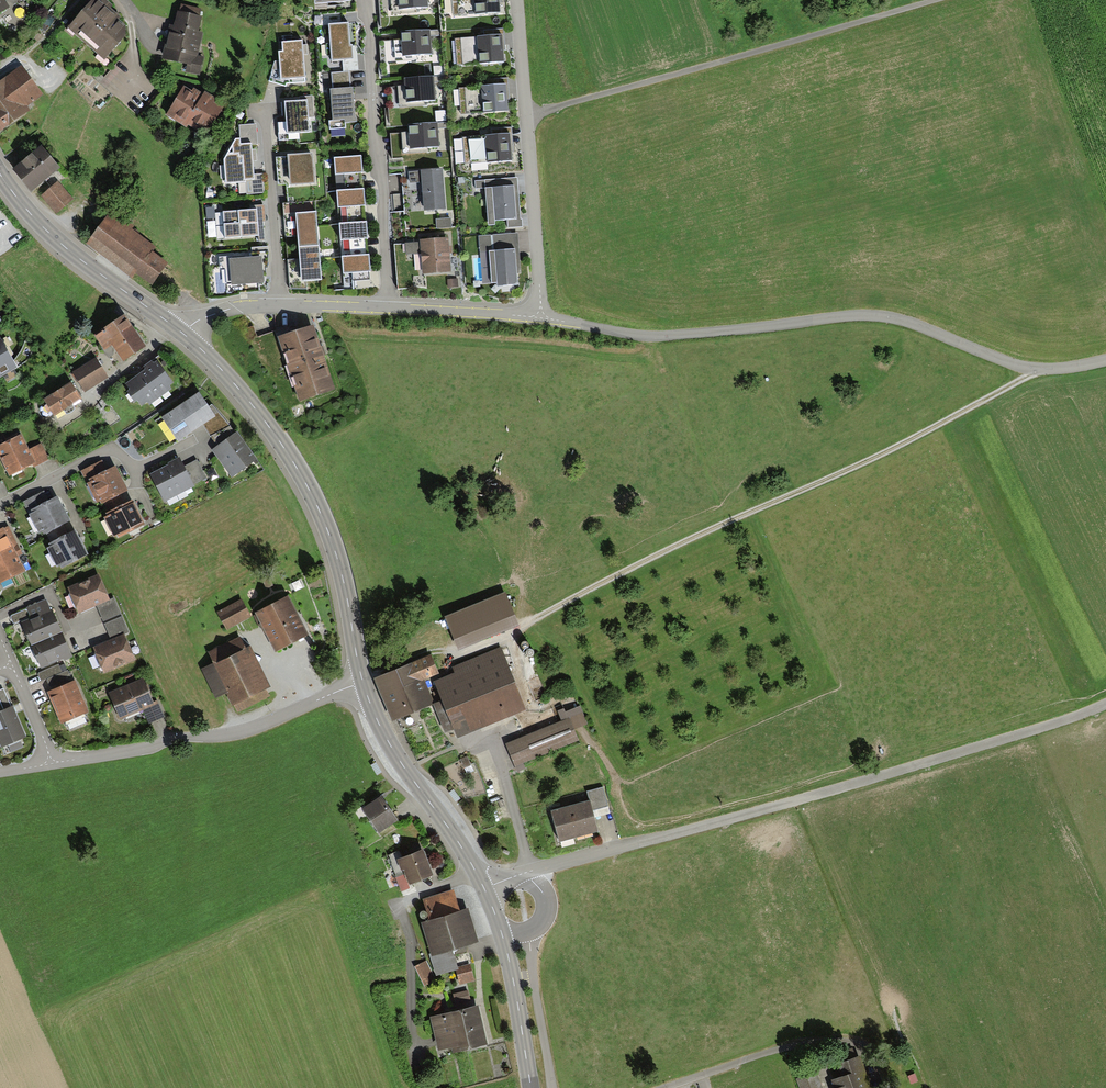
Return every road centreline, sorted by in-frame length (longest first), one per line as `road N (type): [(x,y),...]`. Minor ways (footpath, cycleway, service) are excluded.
road 1 (track): [(1038,370),(872,460),(709,530),(467,652),(430,651),(362,682)]
road 2 (unclassified): [(484,888),(1105,703)]
road 3 (unclassified): [(541,317),(665,336),(879,316),(1038,370),(1105,360)]
road 4 (track): [(934,0),(525,113)]
road 5 (tertiary): [(182,333),(275,434),(313,495),(344,578),(362,682)]
road 6 (residential): [(362,682),(243,730),(51,763)]
road 7 (residential): [(541,317),(516,0)]
road 8 (residential): [(387,308),(363,0)]
road 9 (tertiary): [(0,172),(73,253),(182,333)]
road 10 (tertiary): [(362,682),(389,744),(484,888)]
road 11 (residential): [(0,505),(109,448),(134,469),(202,437)]
road 12 (residential): [(182,333),(245,306),(387,308)]
road 13 (tertiary): [(484,888),(511,965),(531,1087)]
road 14 (residential): [(387,308),(541,317)]
road 15 (residential): [(51,763),(0,638)]

